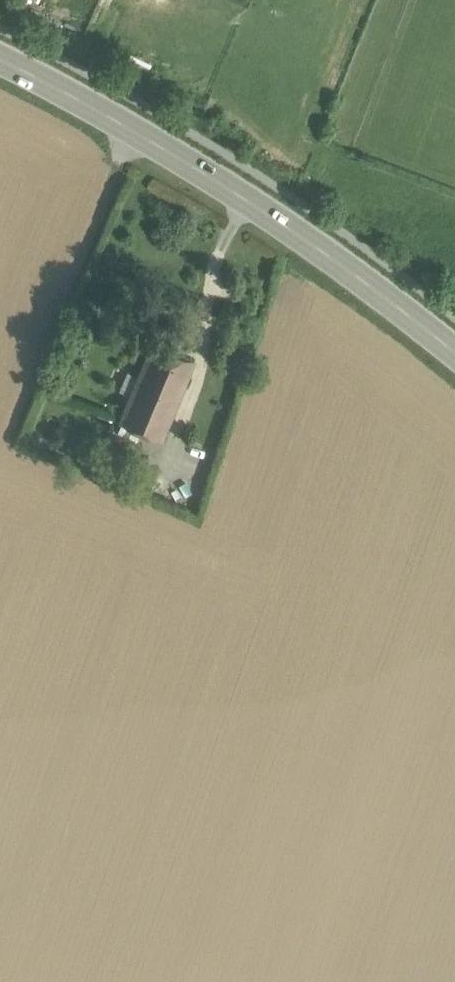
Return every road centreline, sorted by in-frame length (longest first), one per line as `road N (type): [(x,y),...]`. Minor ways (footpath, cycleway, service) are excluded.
road 1 (primary): [(454,351),(185,158),(0,57)]

